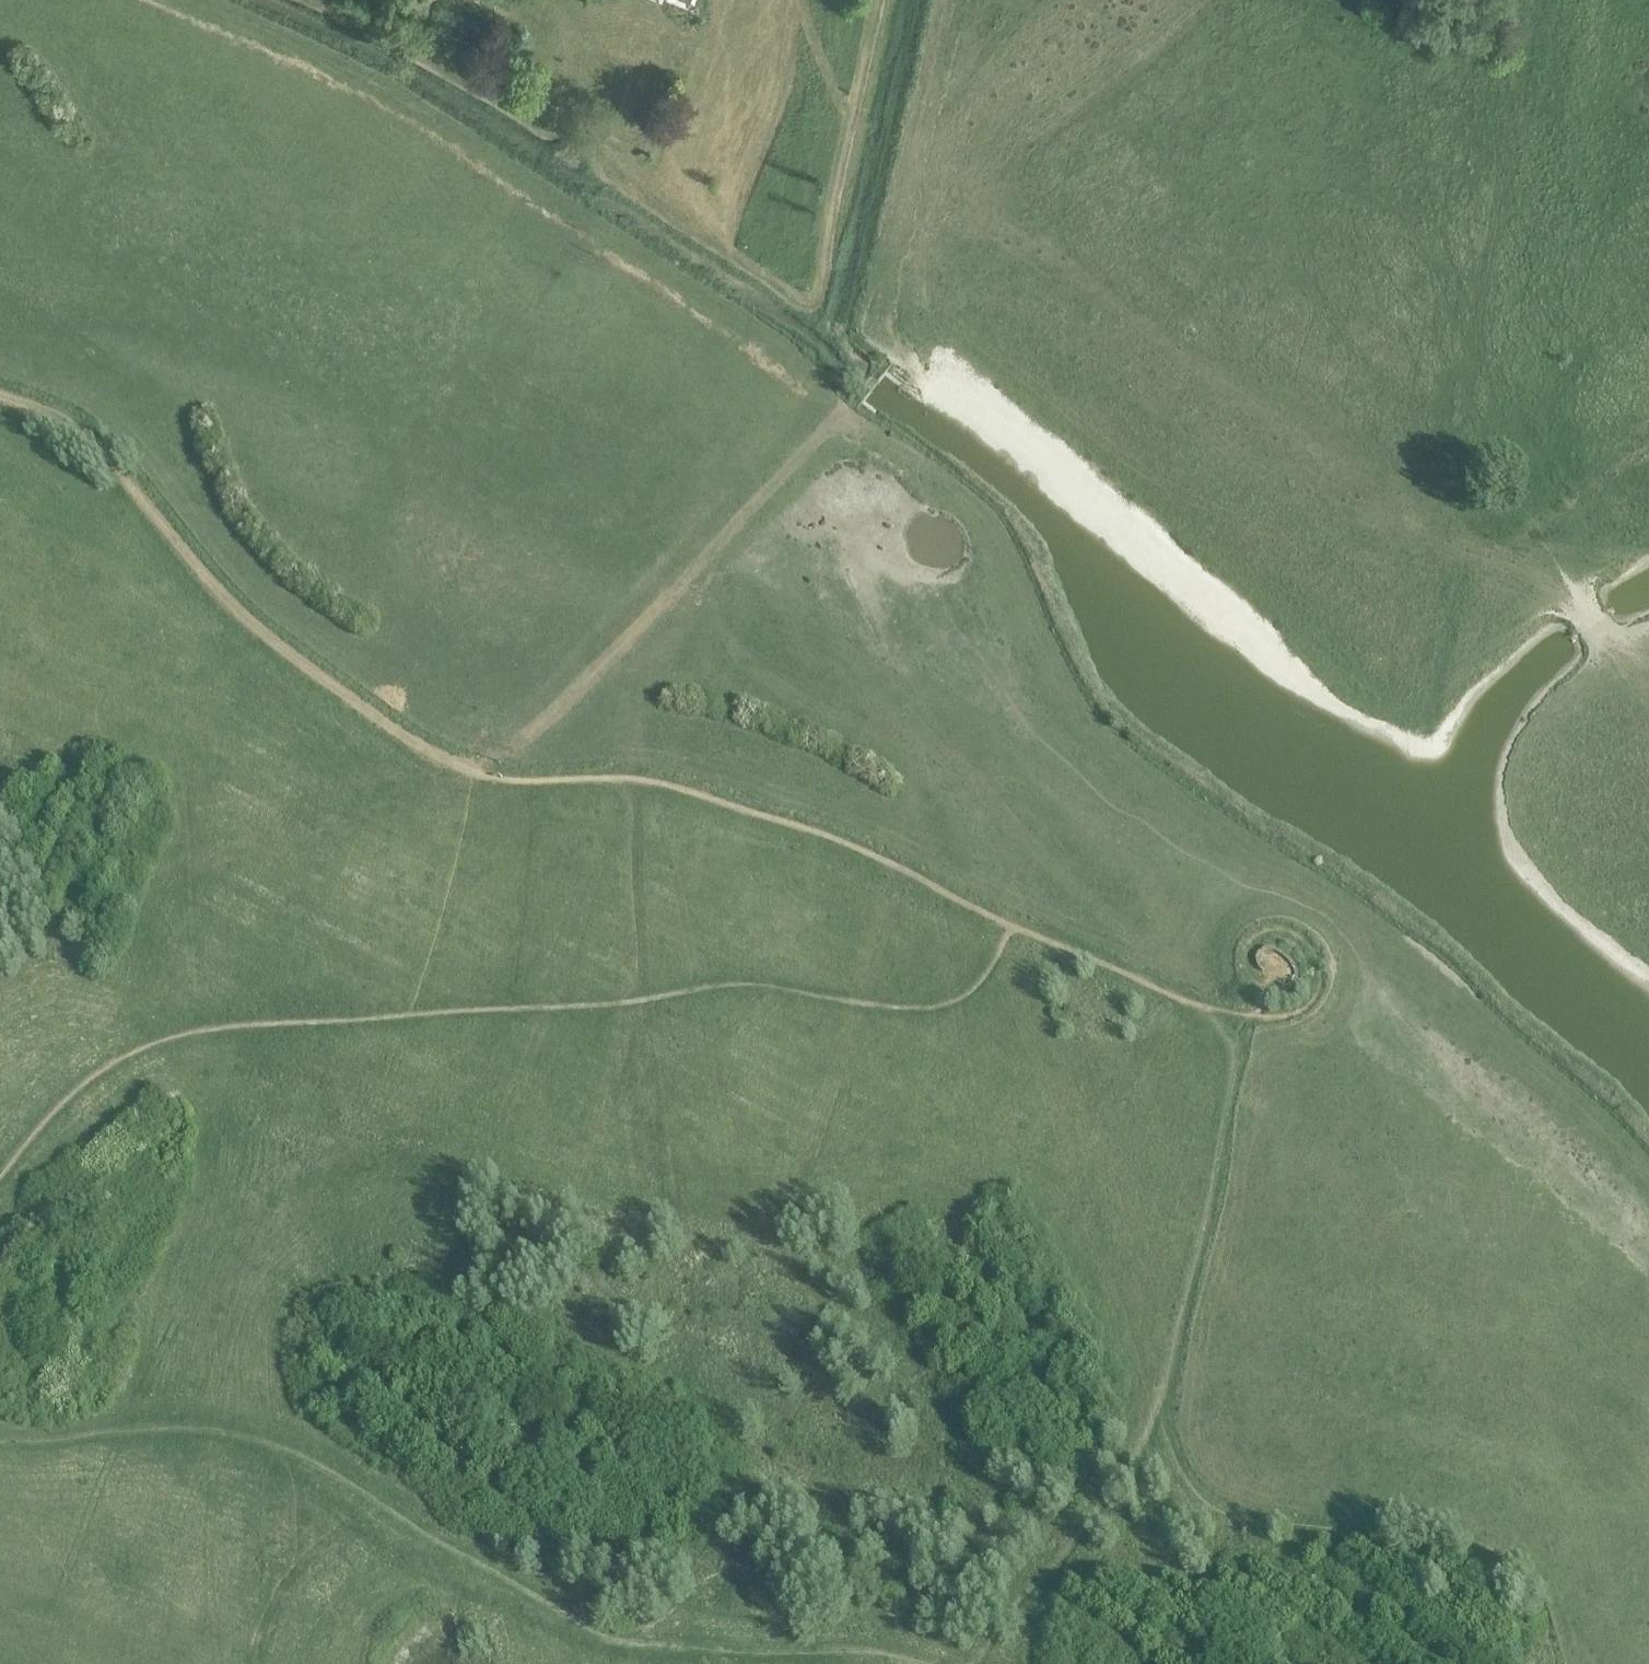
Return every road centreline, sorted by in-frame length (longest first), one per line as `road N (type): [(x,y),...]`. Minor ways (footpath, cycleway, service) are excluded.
road 1 (track): [(0,396),(83,431),(213,586),(262,631),(365,711),(463,768),(508,782),(665,785),(840,840),(1013,927)]

